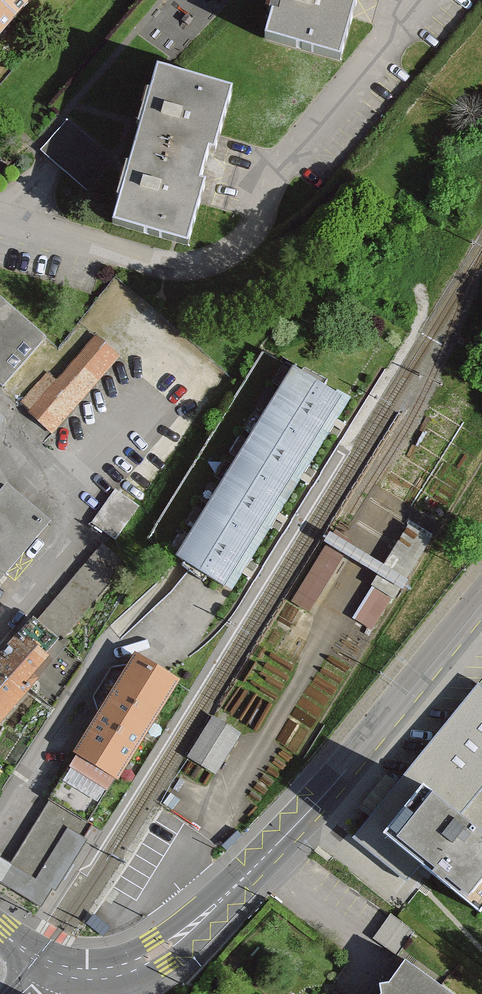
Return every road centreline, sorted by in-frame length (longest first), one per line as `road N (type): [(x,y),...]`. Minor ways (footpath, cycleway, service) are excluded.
road 1 (residential): [(60,975),(131,967),(197,922),(304,813),(481,604)]
road 2 (residential): [(0,222),(133,262),(223,258),(442,0)]
road 3 (residential): [(0,417),(107,509),(0,627)]

